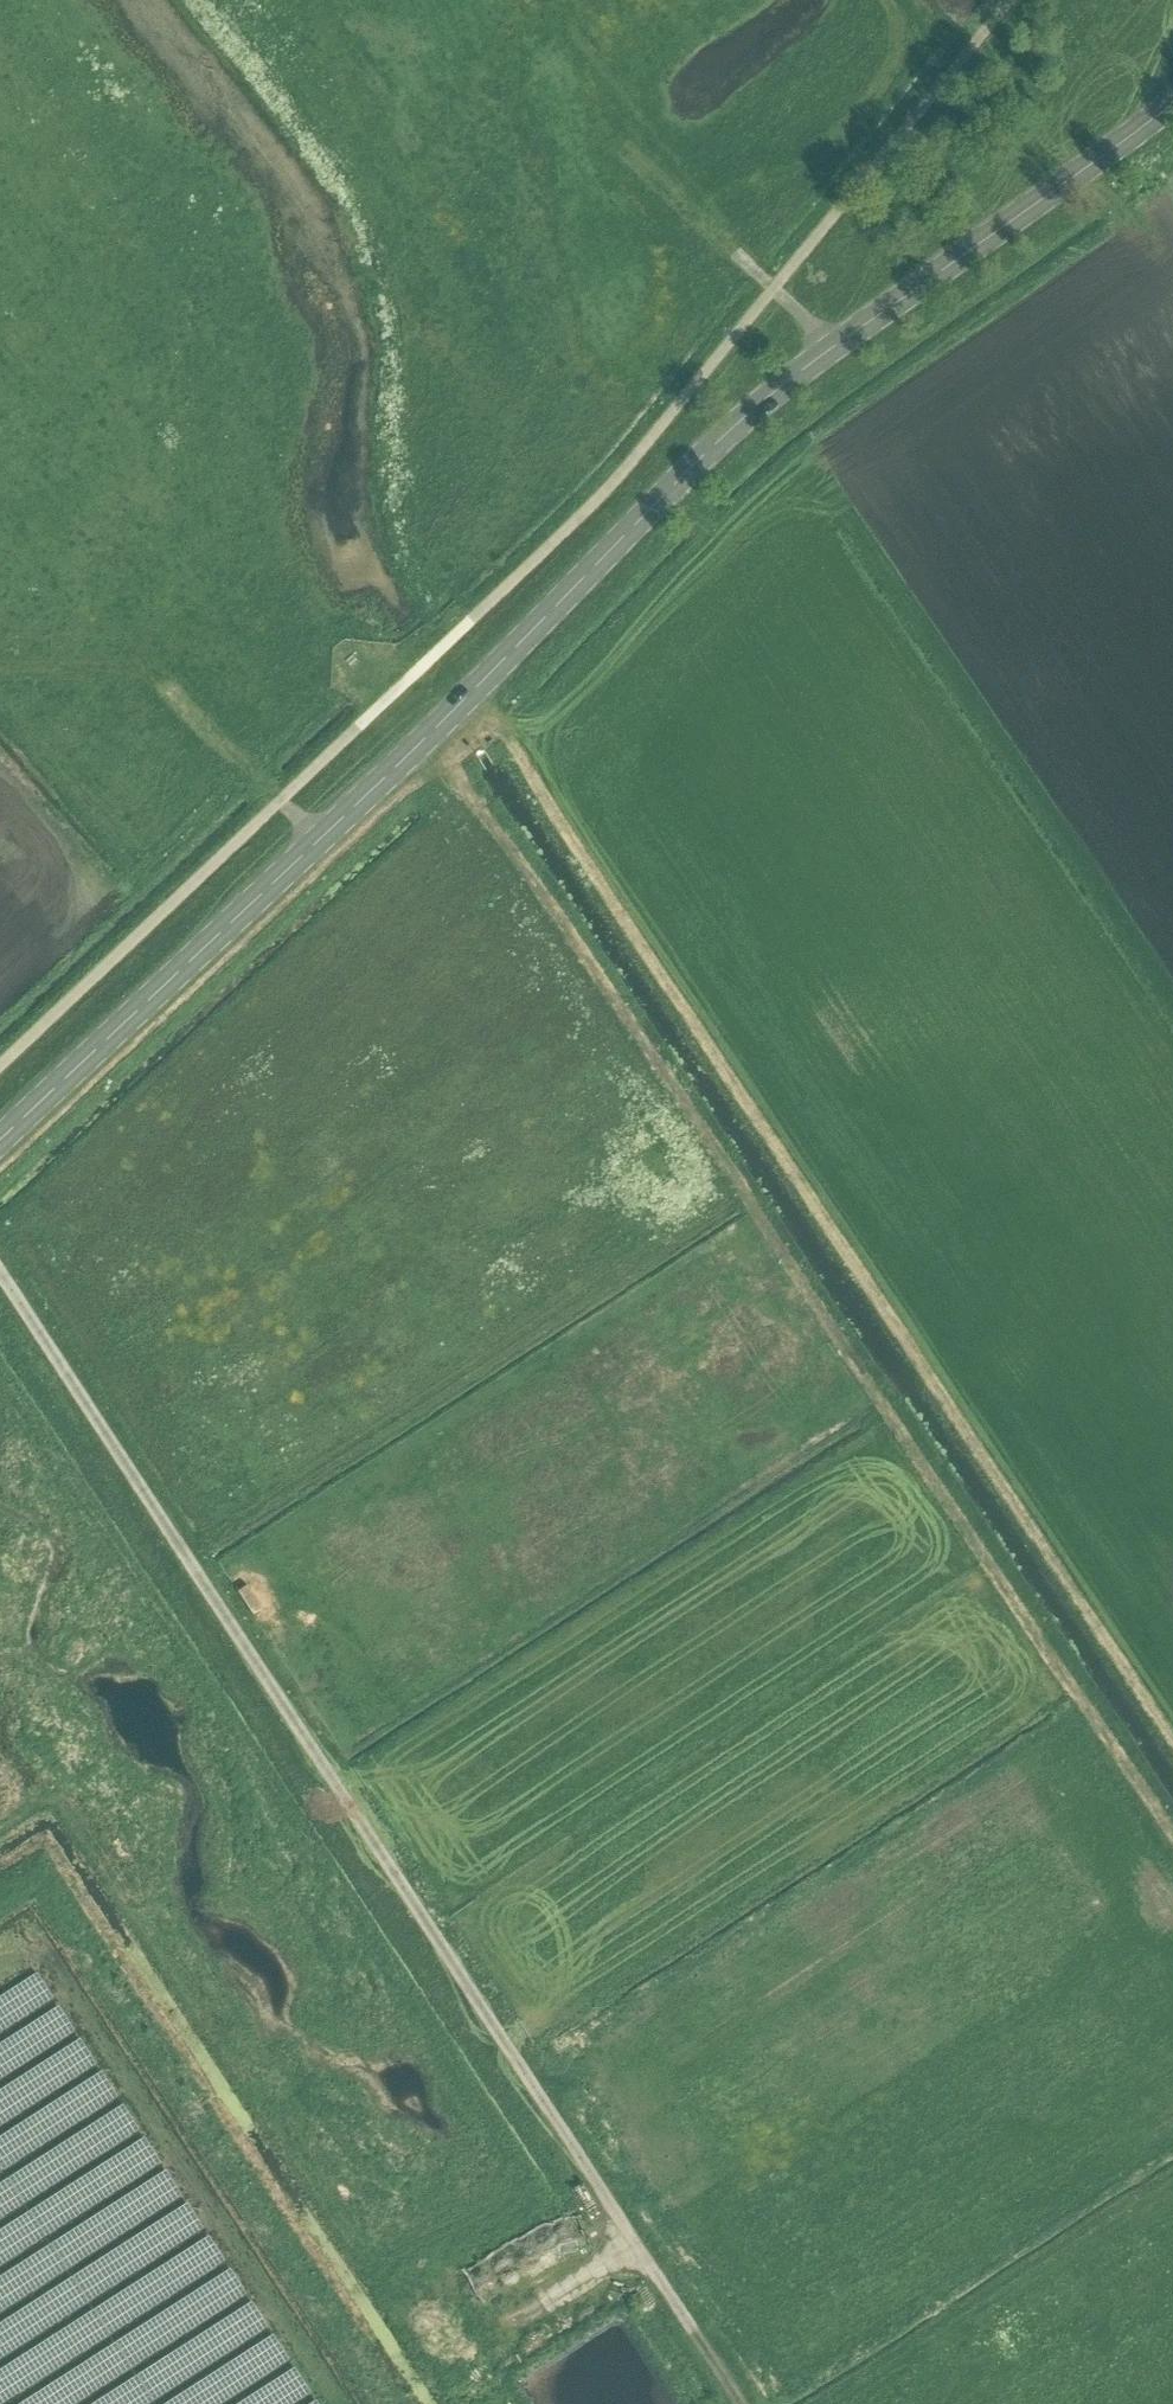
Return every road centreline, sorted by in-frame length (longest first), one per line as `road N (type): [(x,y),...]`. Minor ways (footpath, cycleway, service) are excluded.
road 1 (tertiary): [(0,1142),(763,401),(1172,102)]
road 2 (track): [(1172,1822),(433,724)]
road 3 (track): [(432,593),(409,565),(385,507),(381,342),(343,203),(176,0)]

